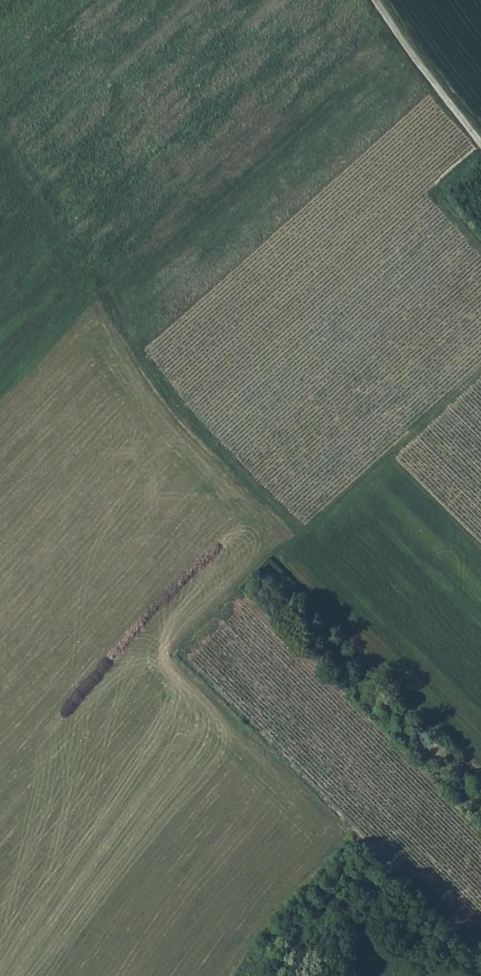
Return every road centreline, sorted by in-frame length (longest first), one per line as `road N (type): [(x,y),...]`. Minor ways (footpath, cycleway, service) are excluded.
road 1 (track): [(480,144),(378,0)]

